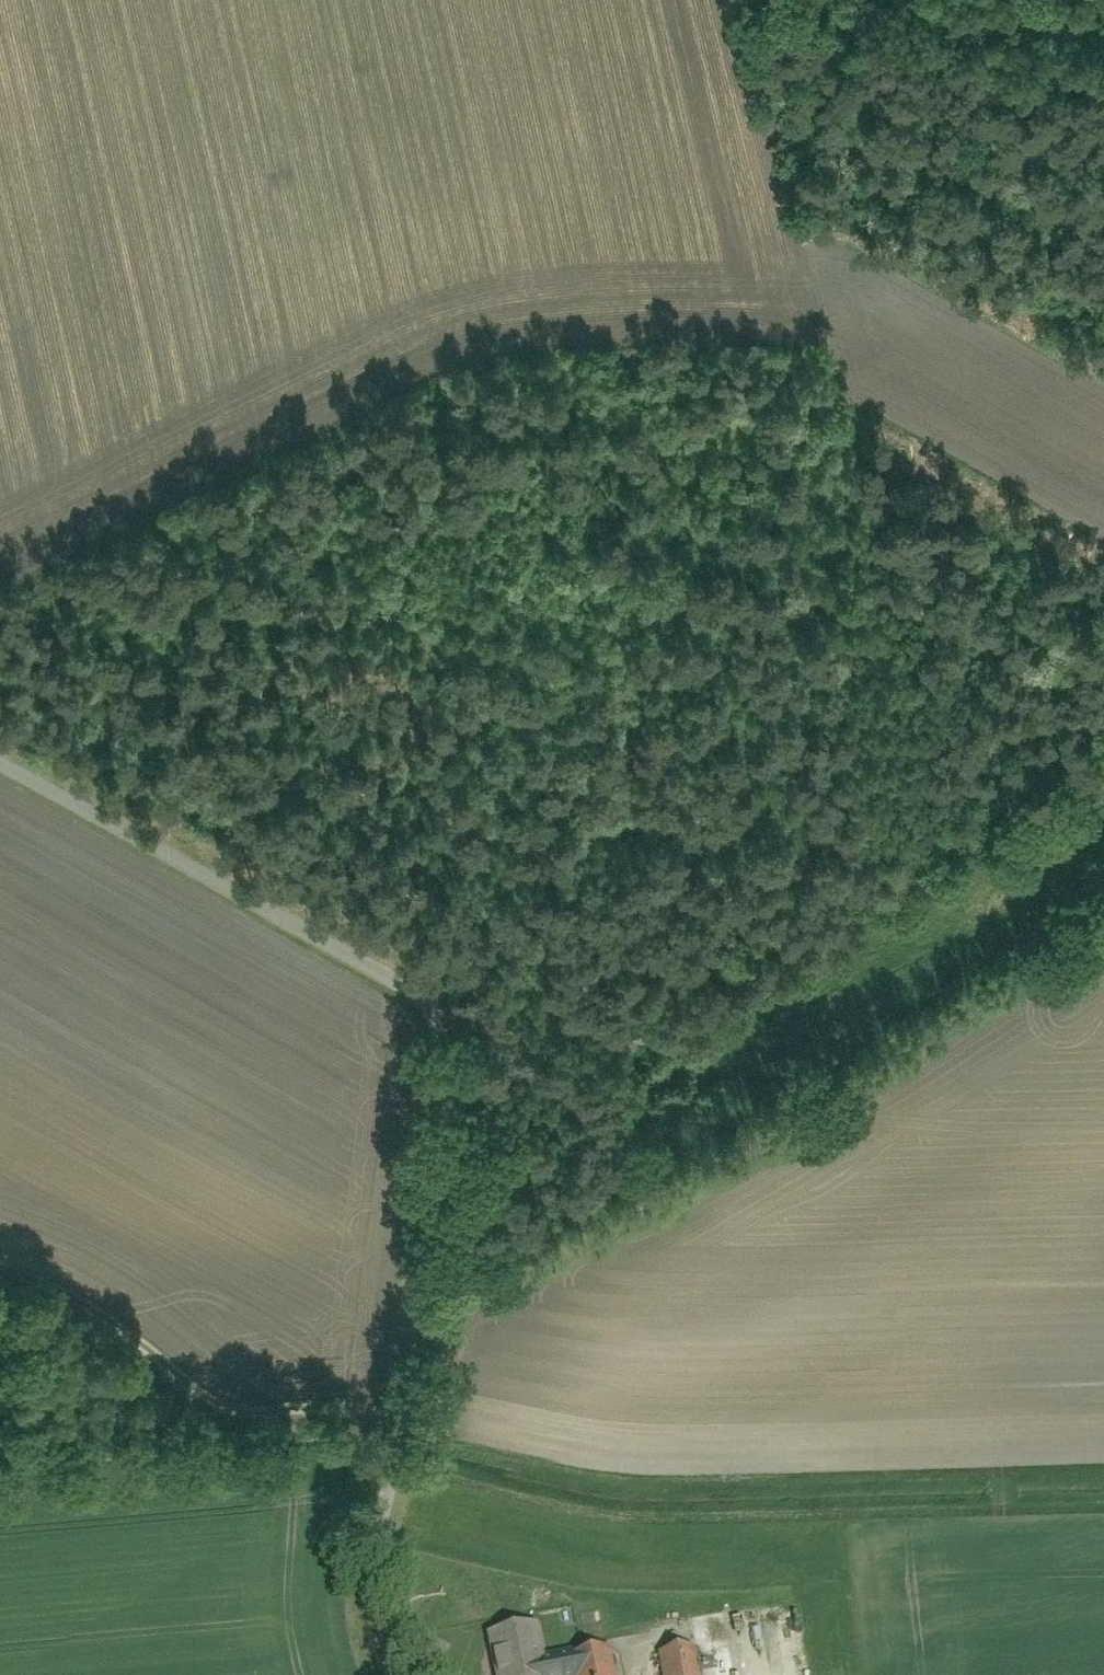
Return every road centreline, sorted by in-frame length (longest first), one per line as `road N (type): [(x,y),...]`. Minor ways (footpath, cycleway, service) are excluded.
road 1 (unclassified): [(0,762),(442,1020),(456,1051),(373,1585),(371,1623),(389,1674)]
road 2 (track): [(412,1351),(515,1167),(729,1029),(1103,855)]
road 3 (track): [(403,1407),(0,1430)]

